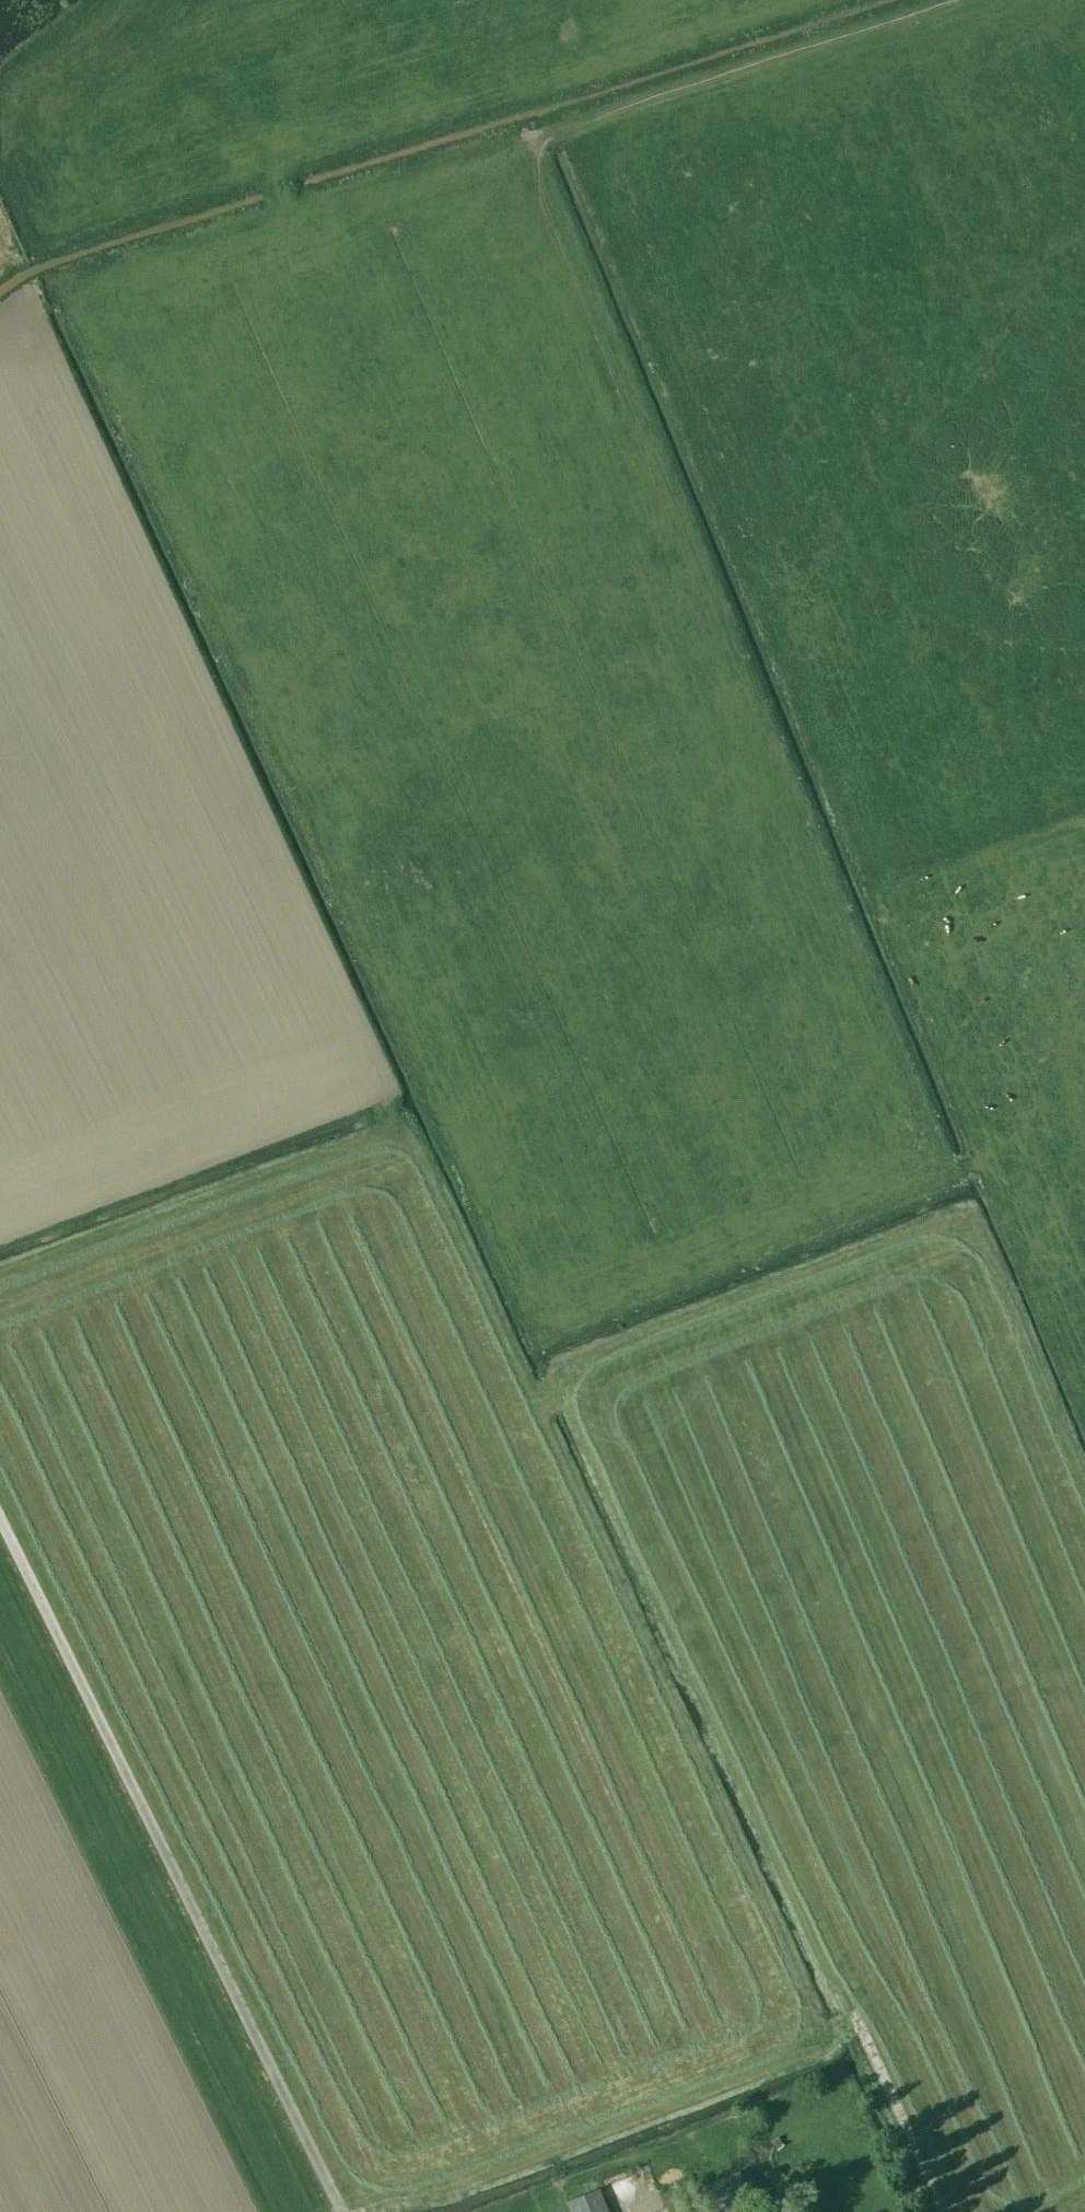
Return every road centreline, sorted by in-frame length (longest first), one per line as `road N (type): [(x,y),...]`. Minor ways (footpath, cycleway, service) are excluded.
road 1 (track): [(340,2211),(0,1517)]
road 2 (track): [(942,2211),(852,2021)]

